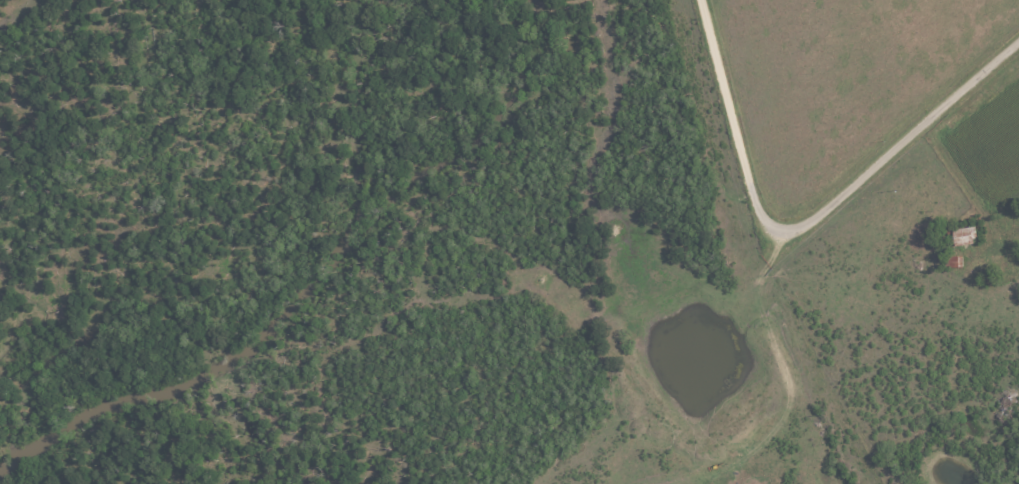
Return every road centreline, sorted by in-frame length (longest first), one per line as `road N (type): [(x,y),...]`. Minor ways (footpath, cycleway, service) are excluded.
road 1 (residential): [(1018,45),(819,218),(783,231),(758,207),(703,0)]
road 2 (residential): [(783,231),(780,327),(821,426),(866,483)]

